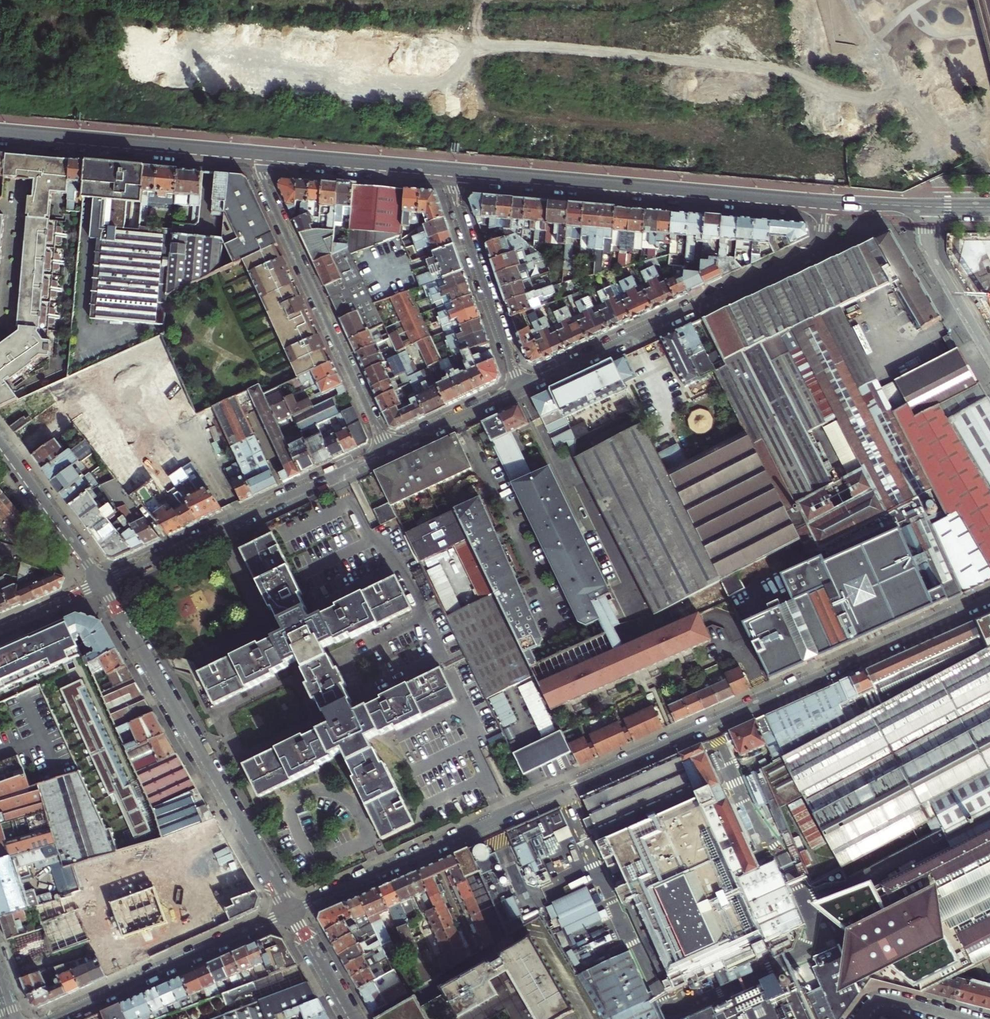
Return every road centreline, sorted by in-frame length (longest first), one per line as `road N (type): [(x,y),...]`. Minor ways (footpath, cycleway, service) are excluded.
road 1 (residential): [(989,599),(292,912)]
road 2 (residential): [(292,912),(103,583)]
road 3 (secondary): [(447,172),(824,204)]
road 4 (residential): [(824,204),(820,244),(810,253),(521,388)]
road 5 (residential): [(387,450),(251,155)]
road 6 (residential): [(103,583),(387,450)]
road 7 (residential): [(292,912),(52,1018)]
road 8 (secondary): [(0,134),(251,155)]
road 9 (residential): [(447,172),(521,388)]
road 10 (secondary): [(251,155),(447,172)]
road 11 (residential): [(103,583),(0,441)]
road 12 (residential): [(989,357),(929,252),(927,208)]
road 13 (residential): [(521,388),(387,450)]
road 14 (residential): [(353,1018),(292,912)]

